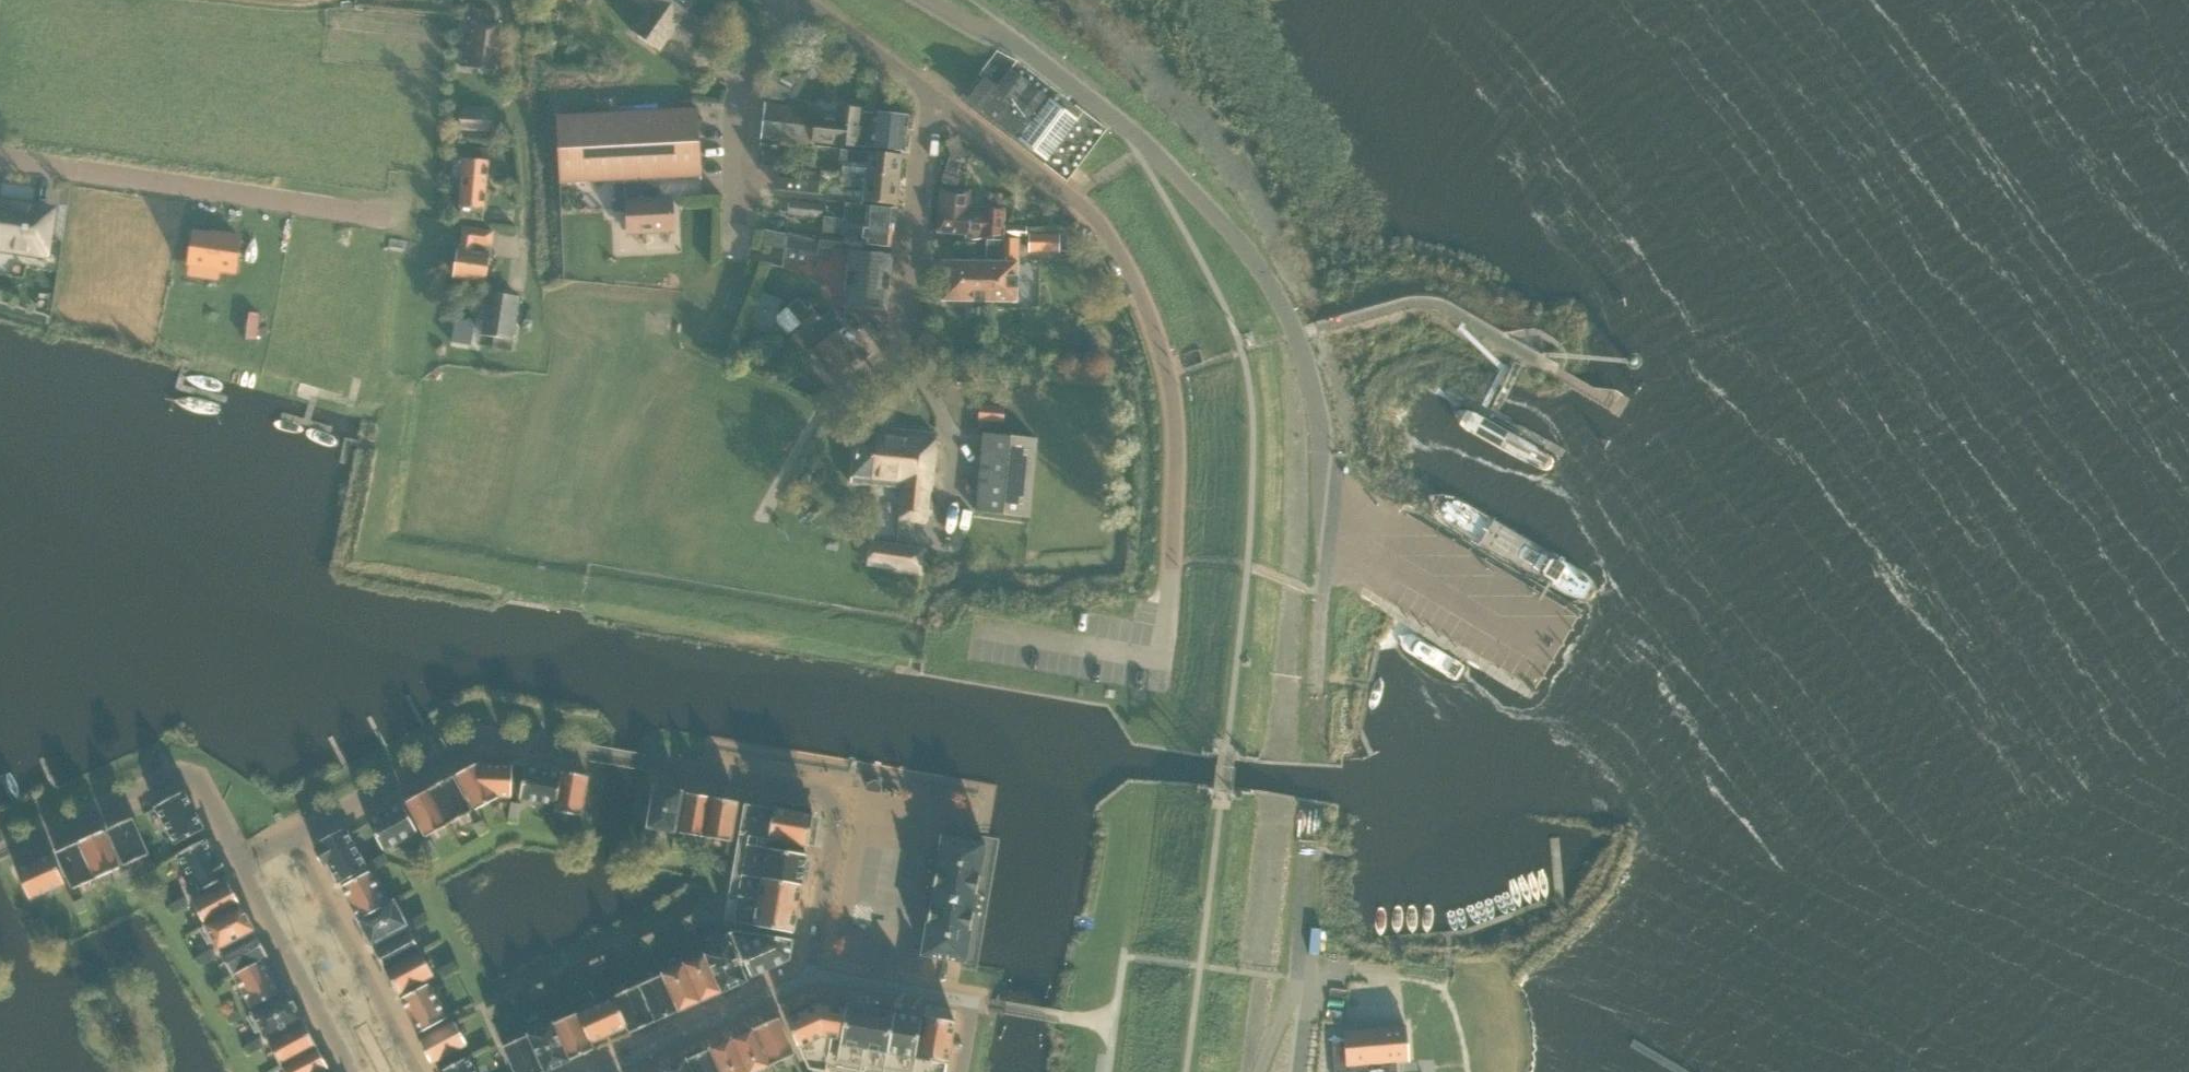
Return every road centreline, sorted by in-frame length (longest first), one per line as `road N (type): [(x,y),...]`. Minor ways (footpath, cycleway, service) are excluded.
road 1 (unclassified): [(1318,678),(1331,526),(1326,458),(1280,303),(1234,240),(1133,134),(1029,52),(935,0)]
road 2 (unclassified): [(1172,559),(1173,398),(1127,268),(1073,199),(946,106)]
road 3 (residential): [(0,161),(385,215)]
road 4 (track): [(530,252),(515,0)]
road 5 (residential): [(902,332),(919,144),(946,106)]
road 6 (residential): [(790,0),(742,88),(731,217)]
road 7 (unclassified): [(946,106),(802,0)]

